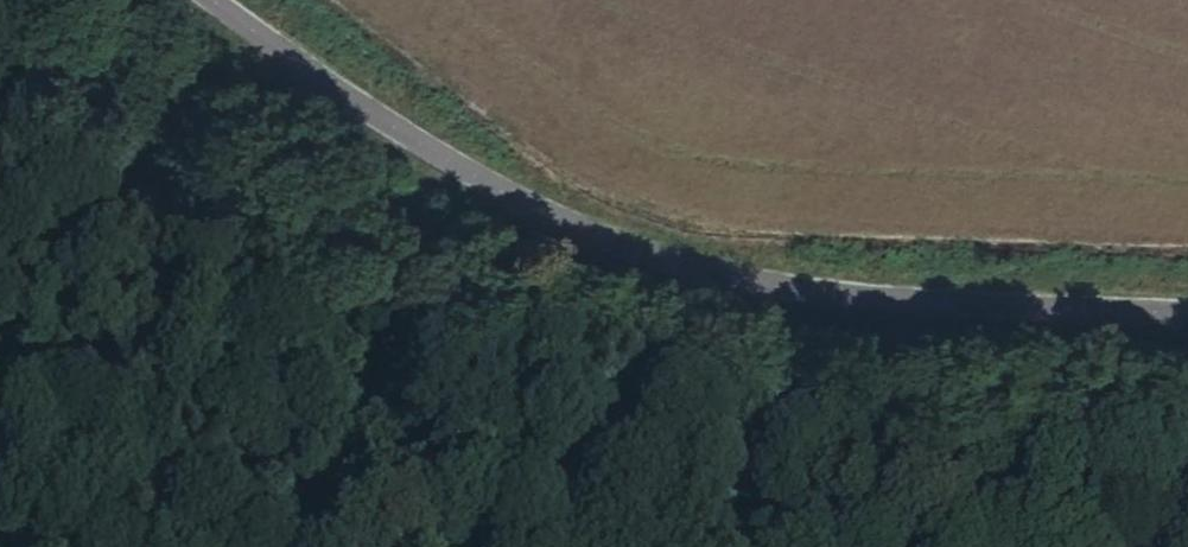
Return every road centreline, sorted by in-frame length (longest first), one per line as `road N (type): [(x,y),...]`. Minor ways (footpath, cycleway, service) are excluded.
road 1 (tertiary): [(1187,306),(848,293),(646,248),(445,140),(247,0)]
road 2 (track): [(0,366),(848,293)]

